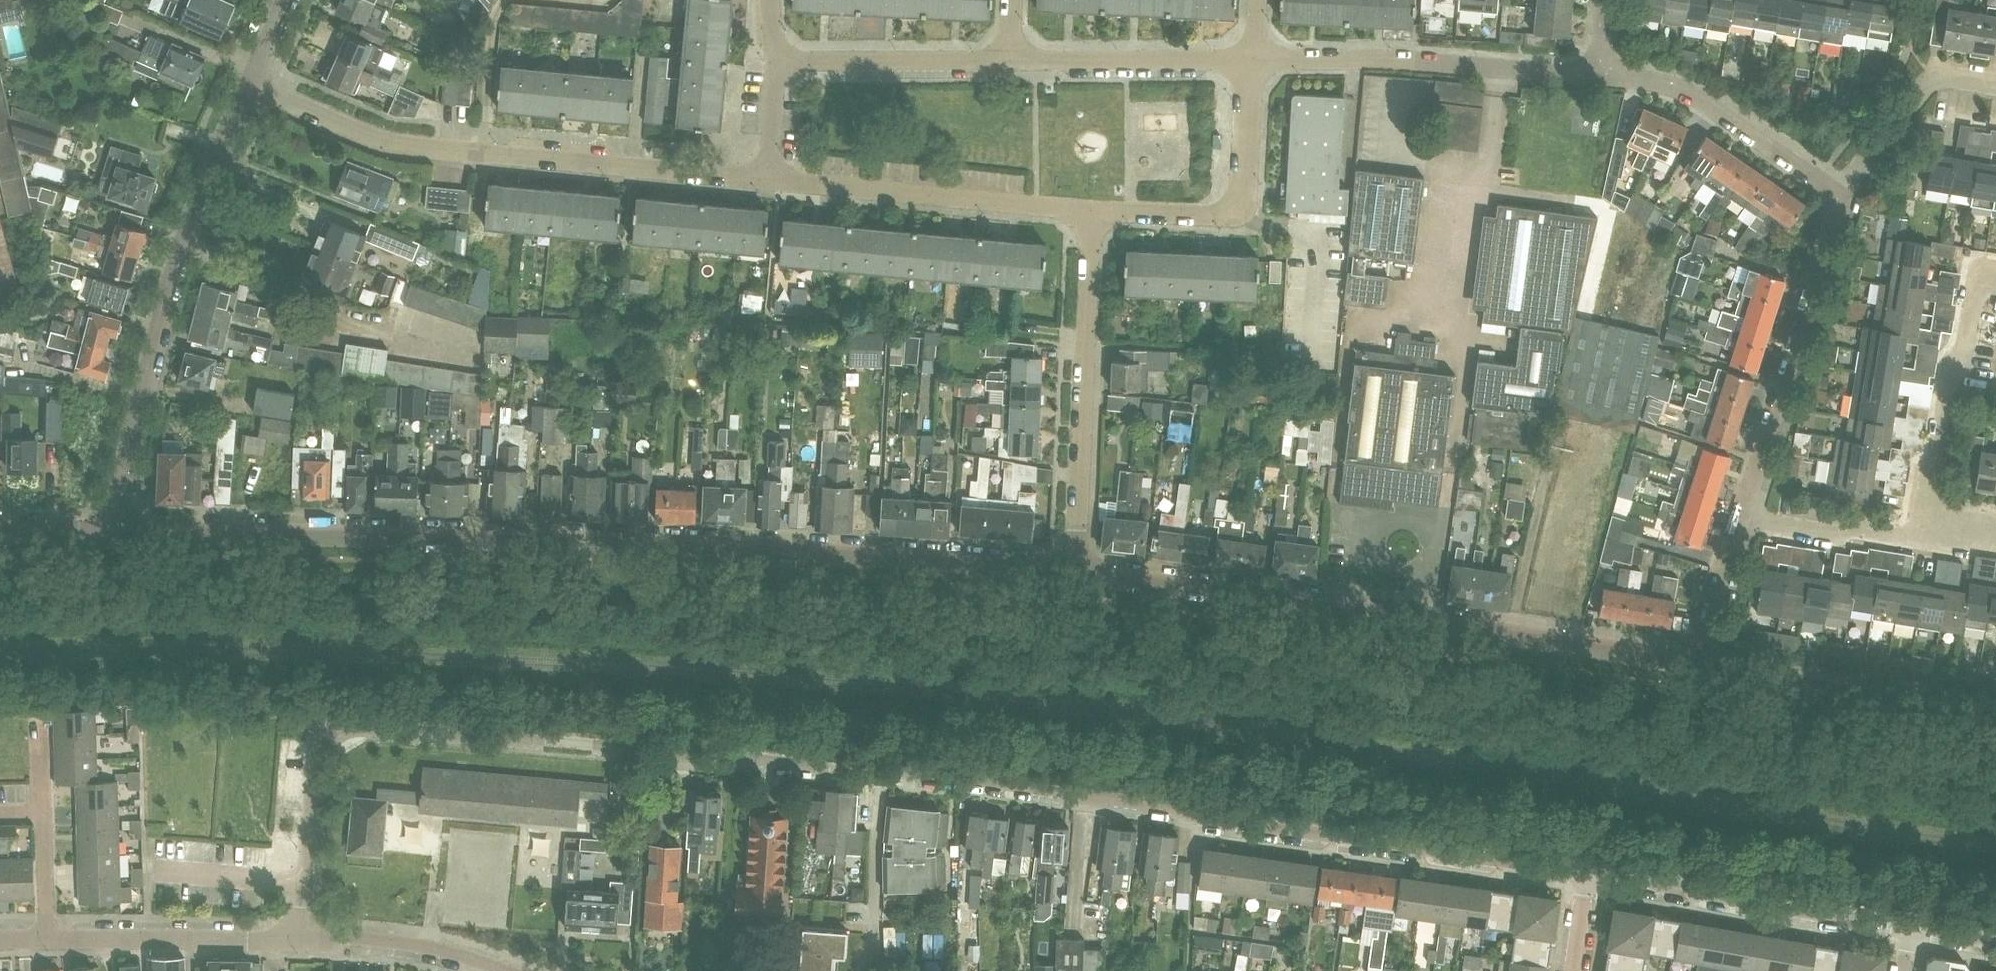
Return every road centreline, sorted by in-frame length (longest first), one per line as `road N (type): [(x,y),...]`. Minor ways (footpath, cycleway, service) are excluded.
road 1 (residential): [(304,939),(316,765),(325,741),(352,727),(947,778),(1589,872)]
road 2 (residential): [(1076,573),(593,545),(116,534)]
road 3 (residential): [(1695,666),(1076,573)]
road 4 (residential): [(767,179),(388,142),(248,86)]
road 5 (residential): [(116,534),(124,469),(173,277),(248,86)]
road 6 (residential): [(1076,573),(1092,210)]
road 7 (residential): [(1599,75),(1253,59)]
road 8 (residential): [(1742,516),(1835,221),(1834,197)]
road 9 (residential): [(1911,927),(1589,872)]
road 10 (residential): [(1092,210),(767,179)]
road 11 (residential): [(1995,715),(1695,666)]
road 12 (residential): [(1253,59),(1234,207),(1219,215),(1092,210)]
road 13 (residential): [(1834,197),(1818,178),(1695,97),(1599,75)]
road 14 (unclassified): [(47,940),(304,939)]
road 15 (residential): [(1926,515),(1946,391),(1961,369),(1974,292),(1995,282)]
road 16 (residential): [(1253,59),(1008,60)]
road 17 (residential): [(1008,60),(775,60)]
road 18 (residential): [(1995,85),(1933,77),(1834,197)]
road 19 (unclassified): [(504,970),(401,942),(304,939)]
road 20 (residential): [(1926,515),(1903,534),(1846,525),(1835,534),(1742,516)]
road 21 (residential): [(1695,666),(1742,516)]
road 22 (residential): [(47,940),(41,812)]

